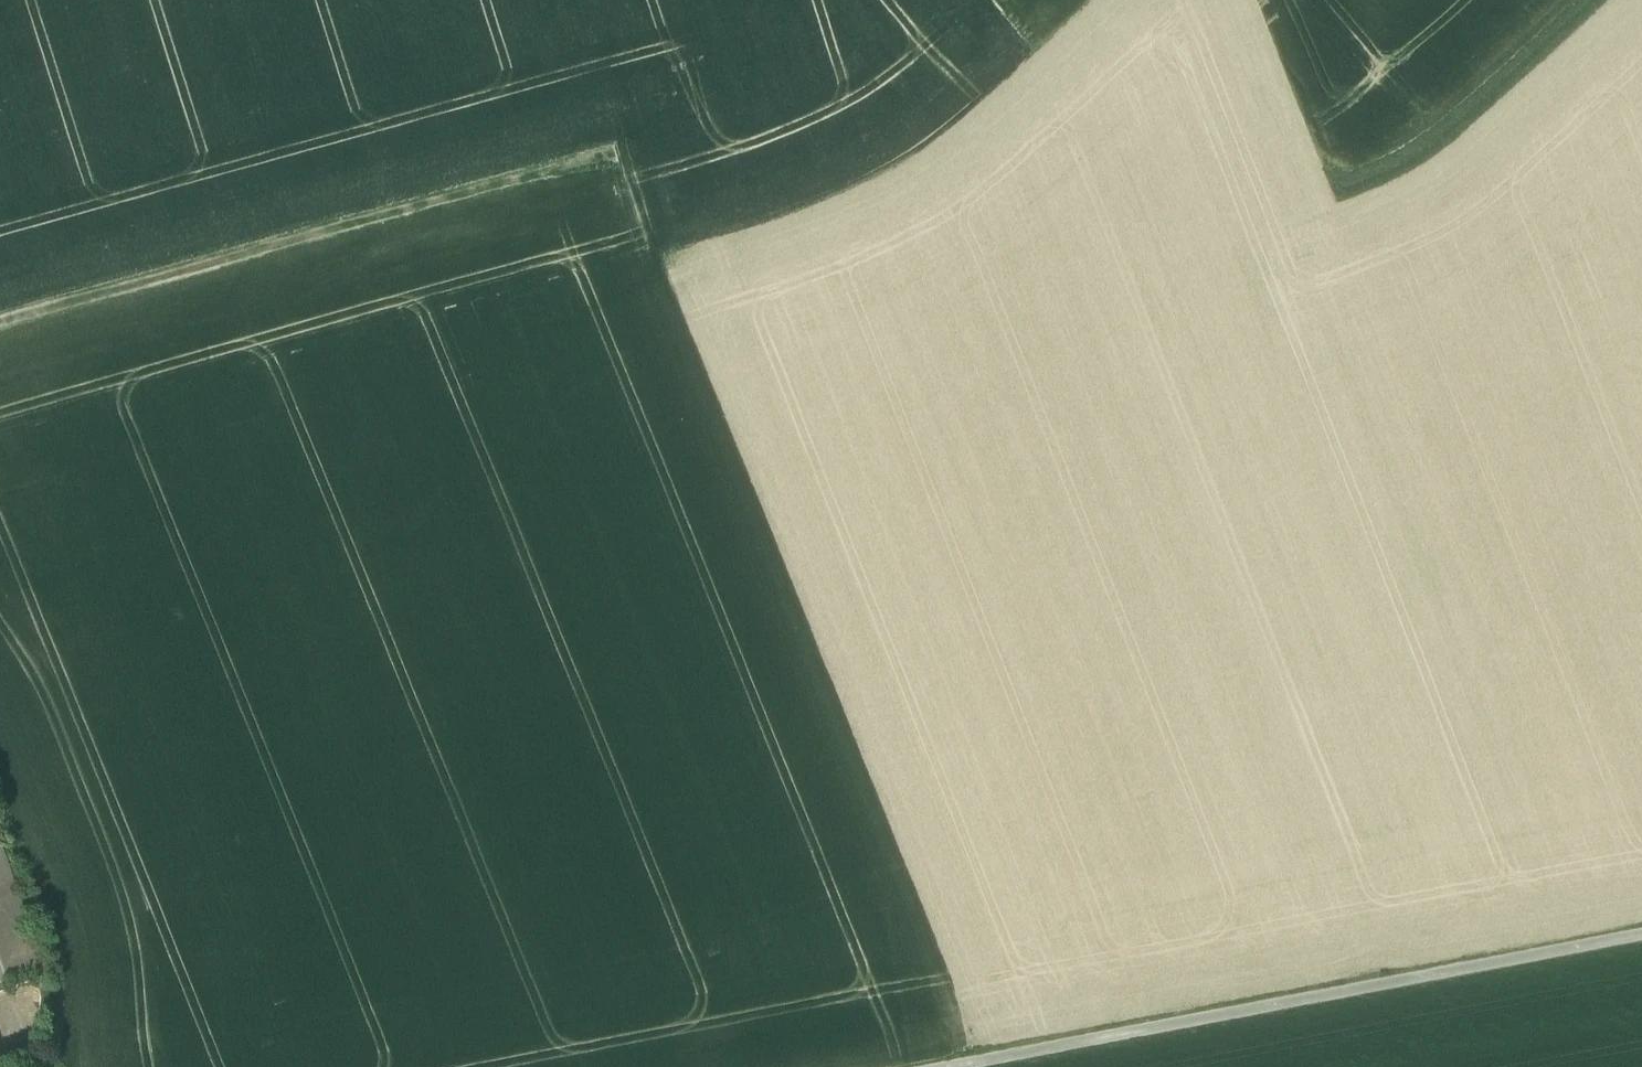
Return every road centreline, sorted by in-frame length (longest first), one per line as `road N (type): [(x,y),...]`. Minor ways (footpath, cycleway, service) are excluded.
road 1 (unclassified): [(947,1066),(1641,933)]

